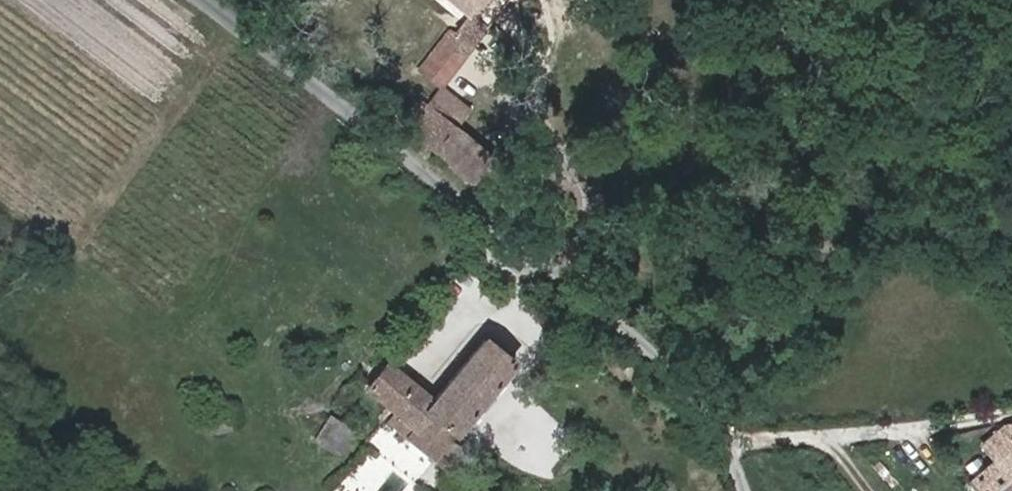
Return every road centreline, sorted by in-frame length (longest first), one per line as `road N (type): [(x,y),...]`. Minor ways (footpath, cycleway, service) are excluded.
road 1 (unclassified): [(746,490),(673,374),(536,243),(217,0)]
road 2 (track): [(714,440),(1011,416)]

